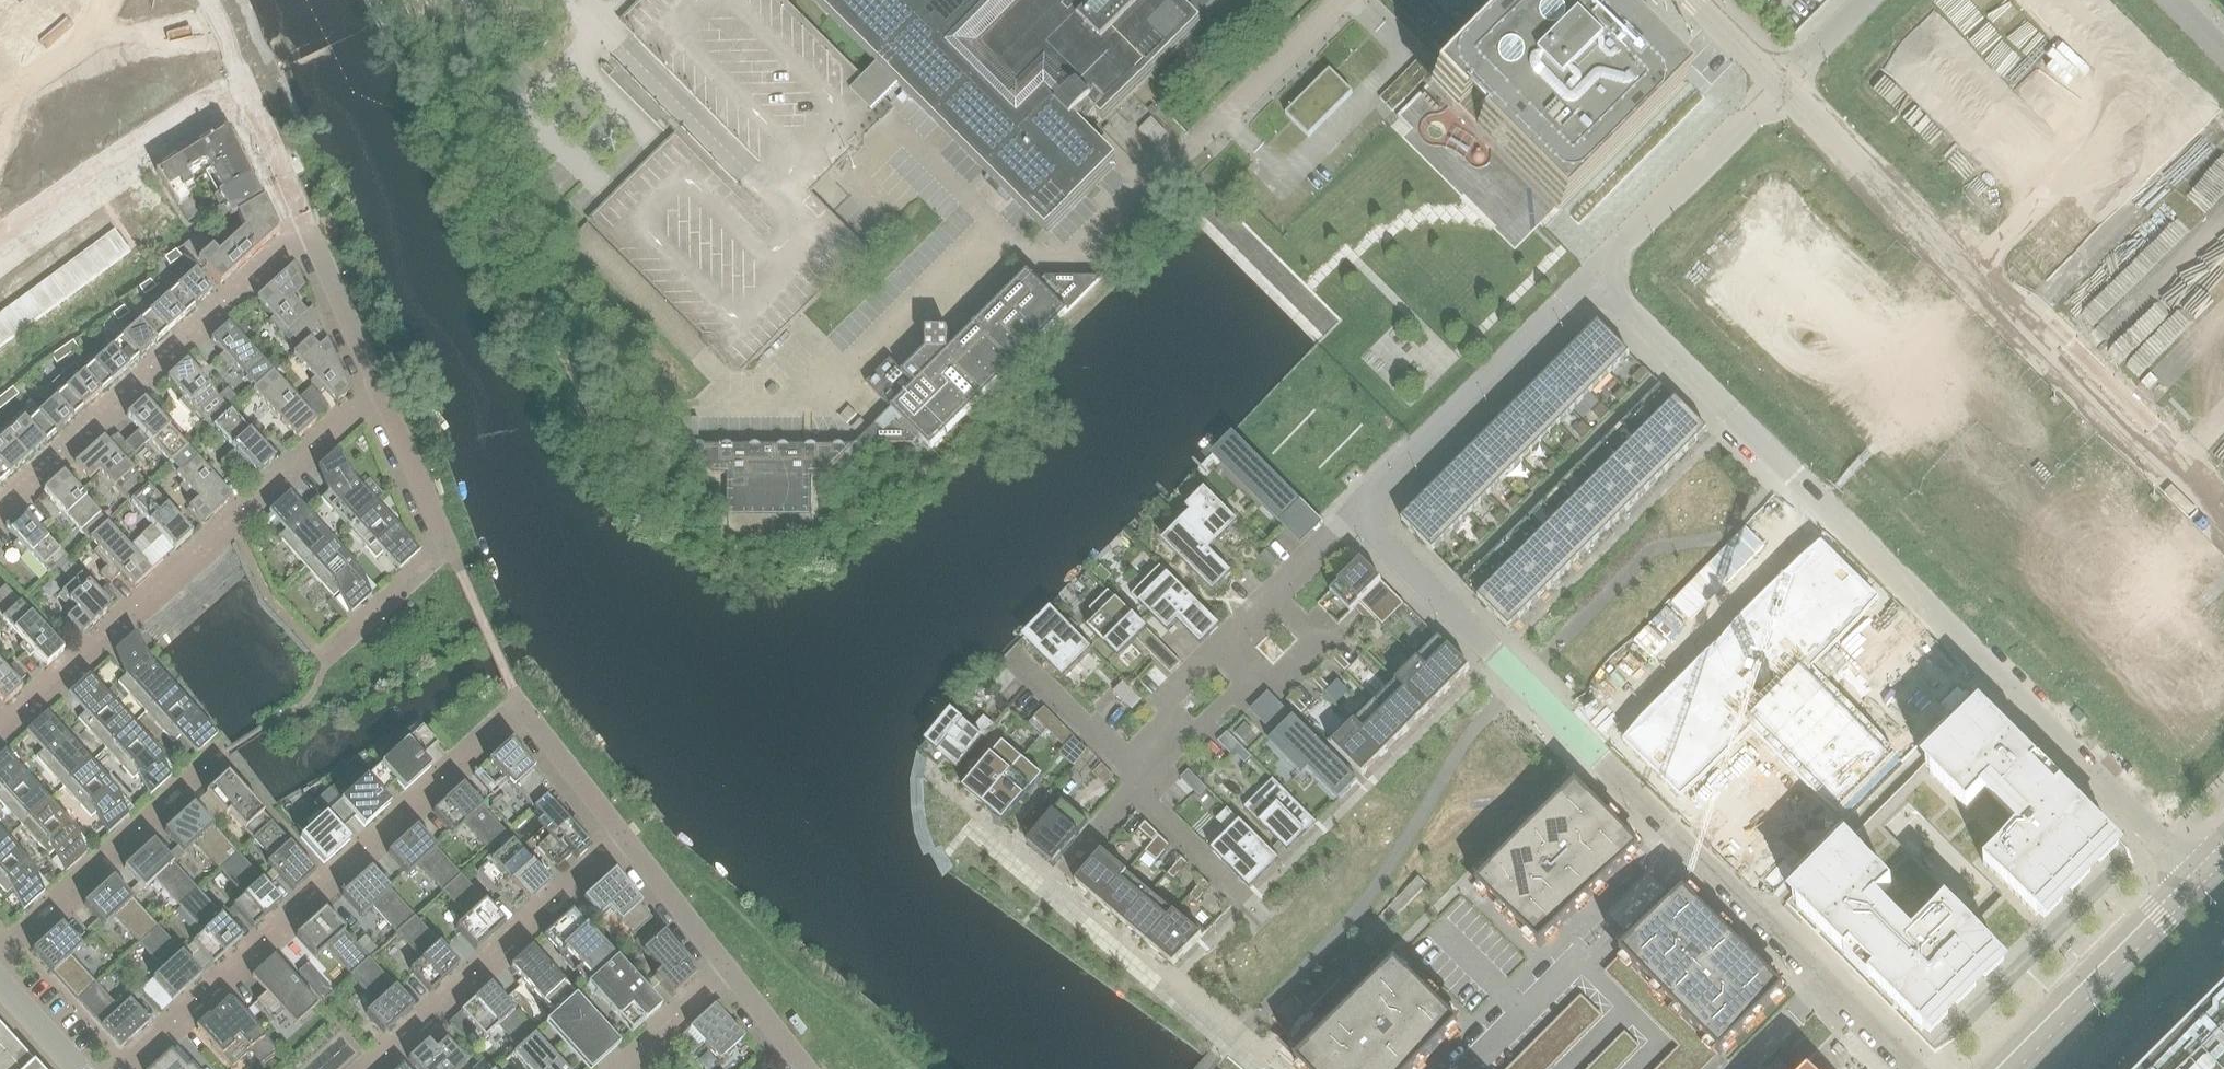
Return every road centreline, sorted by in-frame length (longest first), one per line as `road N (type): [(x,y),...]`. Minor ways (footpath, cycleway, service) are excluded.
road 1 (unclassified): [(2197,880),(1592,280)]
road 2 (residential): [(1355,514),(1911,1068)]
road 3 (residential): [(127,1068),(522,705)]
road 4 (residential): [(0,732),(380,392)]
road 5 (residential): [(0,238),(240,80),(310,230)]
road 6 (residential): [(0,513),(310,230)]
road 7 (residential): [(323,657),(449,545),(380,392)]
road 8 (residential): [(373,1068),(620,840)]
road 9 (residential): [(1592,280),(1355,514)]
road 10 (residential): [(0,955),(224,752)]
road 11 (unclassified): [(1783,88),(1592,280)]
road 12 (secondary): [(2197,880),(2007,1068)]
road 13 (trunk): [(0,134),(183,0)]
road 14 (residential): [(1240,692),(1144,791),(1116,752)]
road 15 (residential): [(1274,596),(1323,643),(1257,708),(1240,692)]
road 16 (residential): [(380,392),(310,230)]
road 17 (residential): [(727,974),(620,840)]
road 18 (residential): [(620,840),(522,705)]
road 19 (residential): [(623,1068),(727,974)]
road 20 (residential): [(1116,752),(1018,658)]
road 21 (residential): [(1209,663),(1116,752)]
road 22 (unclassified): [(1694,0),(1783,88)]
road 23 (unclassified): [(1871,0),(1783,88)]
road 24 (residential): [(806,1068),(727,974)]

